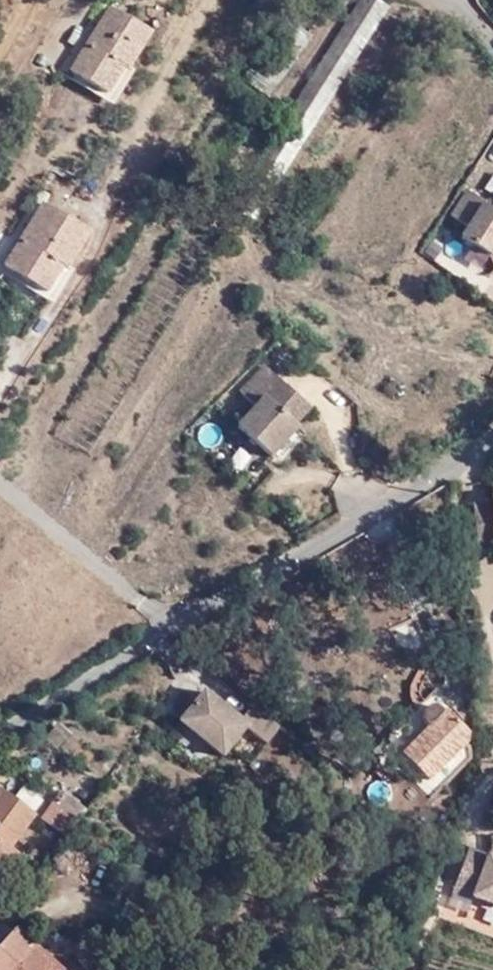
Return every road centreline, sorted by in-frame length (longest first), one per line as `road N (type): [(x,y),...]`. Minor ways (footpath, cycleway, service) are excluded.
road 1 (unclassified): [(492,432),(0,745)]

